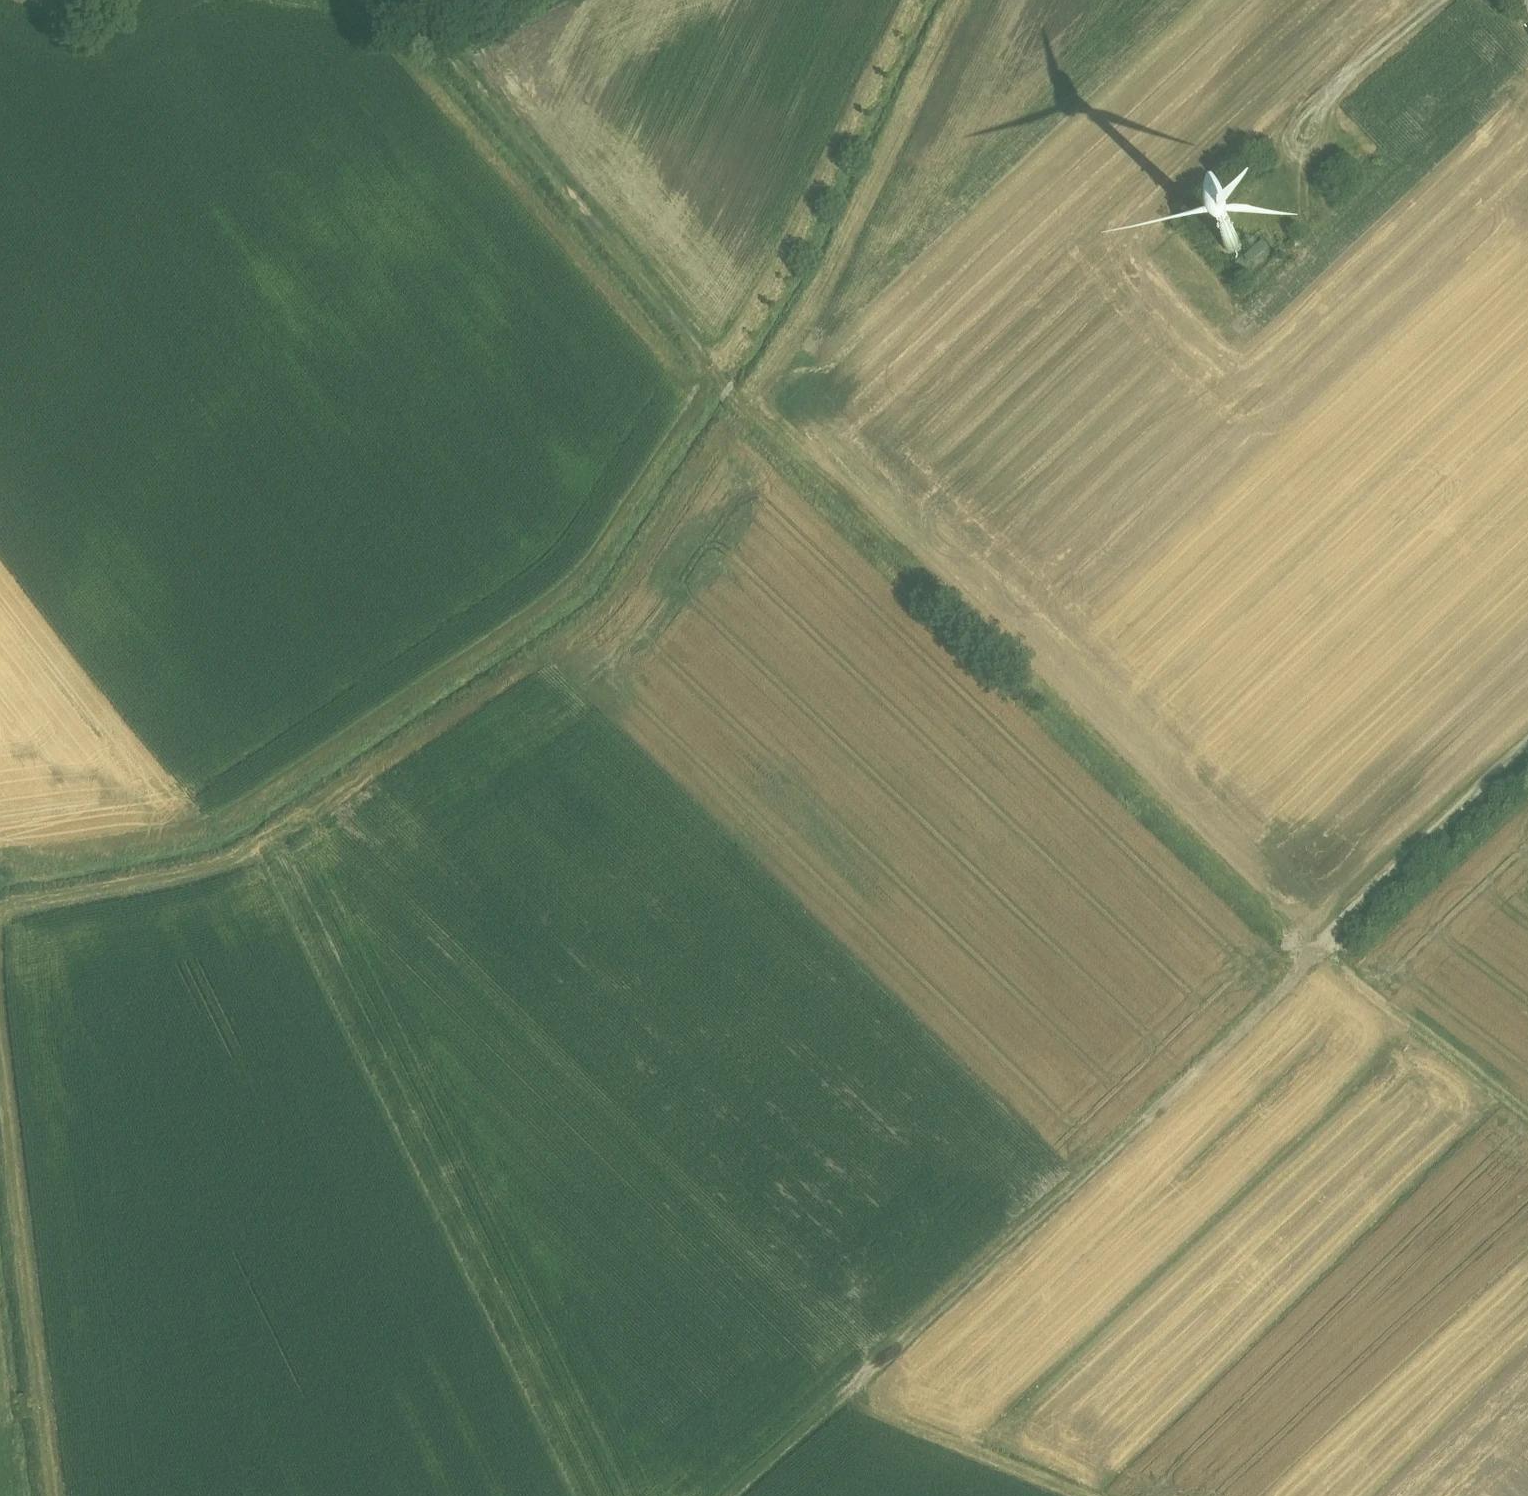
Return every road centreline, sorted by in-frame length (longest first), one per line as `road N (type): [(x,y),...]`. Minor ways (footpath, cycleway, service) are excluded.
road 1 (track): [(1527,751),(733,1495)]
road 2 (track): [(1441,0),(1330,101),(1246,216)]

